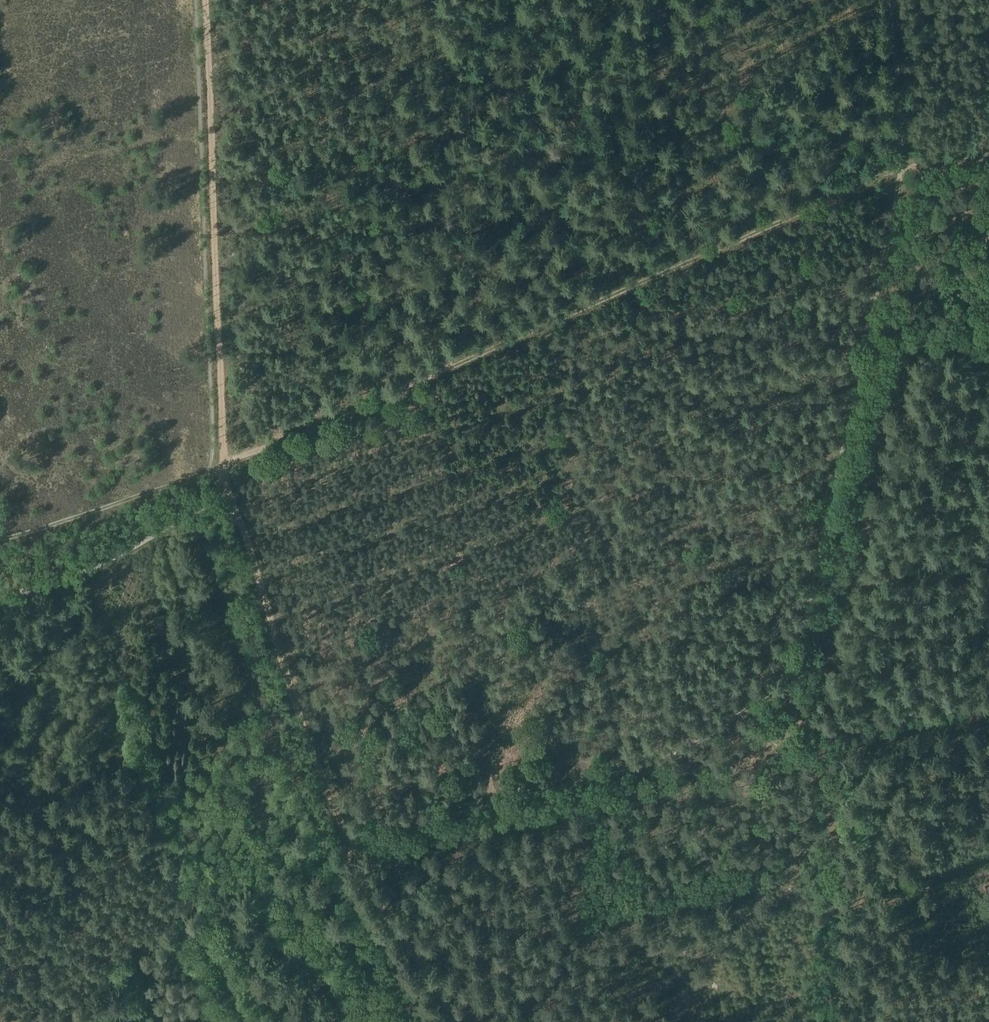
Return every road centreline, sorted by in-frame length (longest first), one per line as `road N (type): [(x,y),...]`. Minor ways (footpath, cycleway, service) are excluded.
road 1 (track): [(345,828),(657,759),(798,673),(903,169)]
road 2 (track): [(222,460),(561,322),(903,169)]
road 3 (track): [(206,0),(222,460)]
road 4 (track): [(545,328),(616,769)]
road 5 (track): [(222,460),(232,510),(345,828)]
road 6 (track): [(58,1021),(128,948),(269,857),(345,828)]
road 7 (track): [(0,610),(42,600),(184,527),(222,460)]
road 8 (track): [(0,540),(222,460)]
road 9 (track): [(451,1021),(345,828)]

